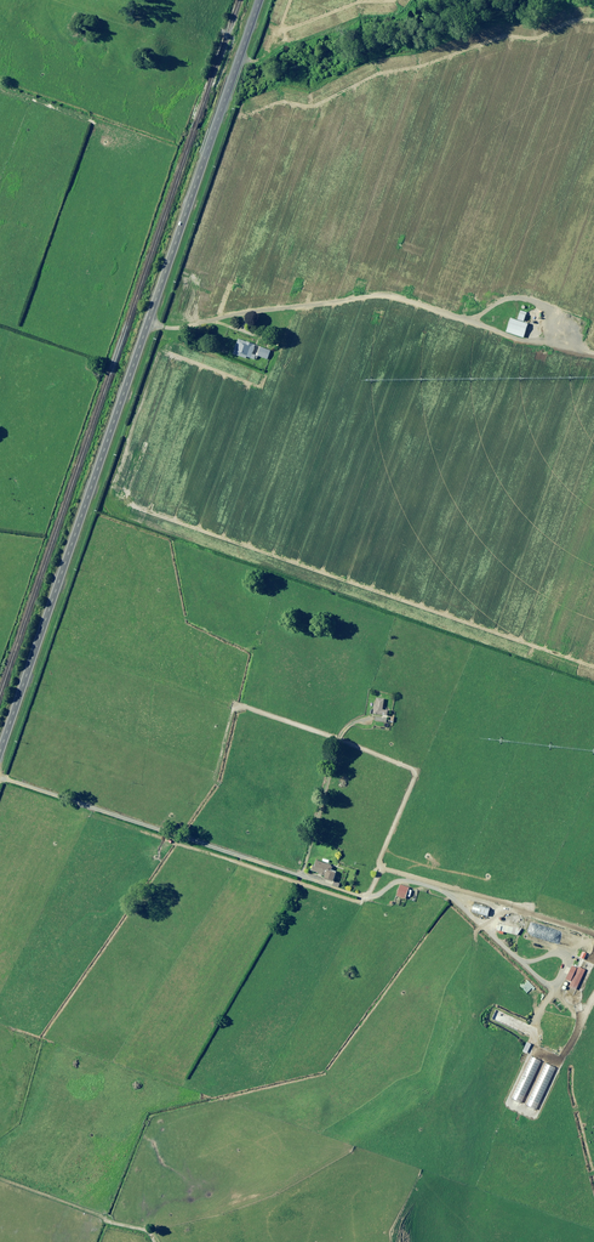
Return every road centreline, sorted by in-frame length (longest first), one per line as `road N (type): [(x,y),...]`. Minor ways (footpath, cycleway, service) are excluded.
road 1 (primary): [(0,752),(259,0)]
road 2 (track): [(404,875),(361,897),(0,777)]
road 3 (track): [(147,324),(177,329),(392,298),(454,316)]

